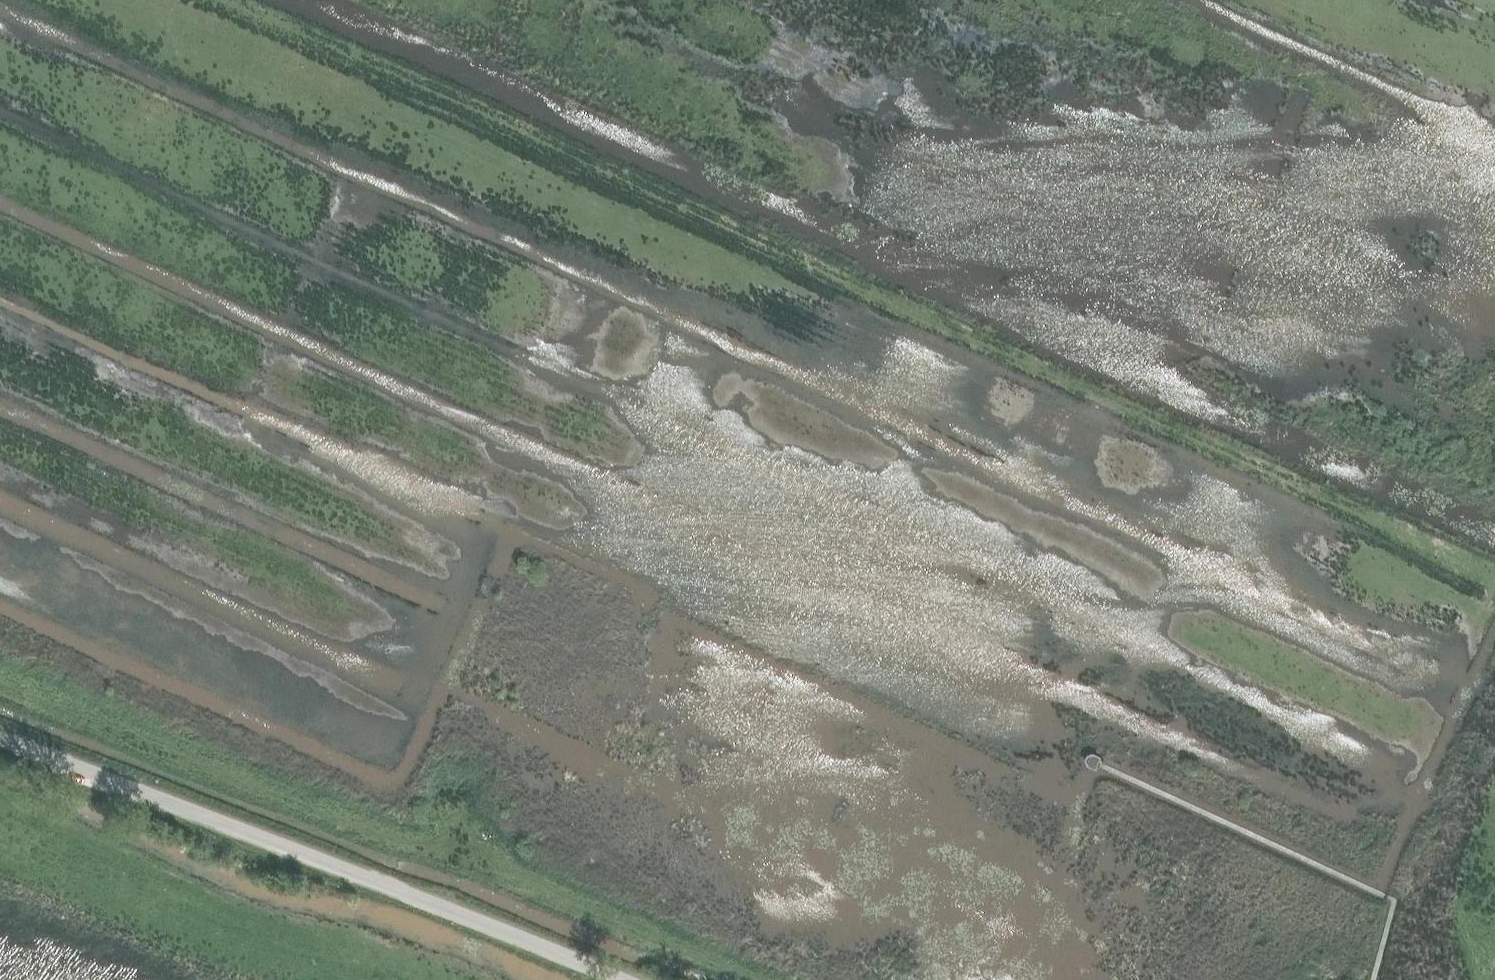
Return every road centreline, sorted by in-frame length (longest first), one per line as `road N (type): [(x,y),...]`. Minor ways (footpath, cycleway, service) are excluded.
road 1 (unclassified): [(618,979),(0,740)]

